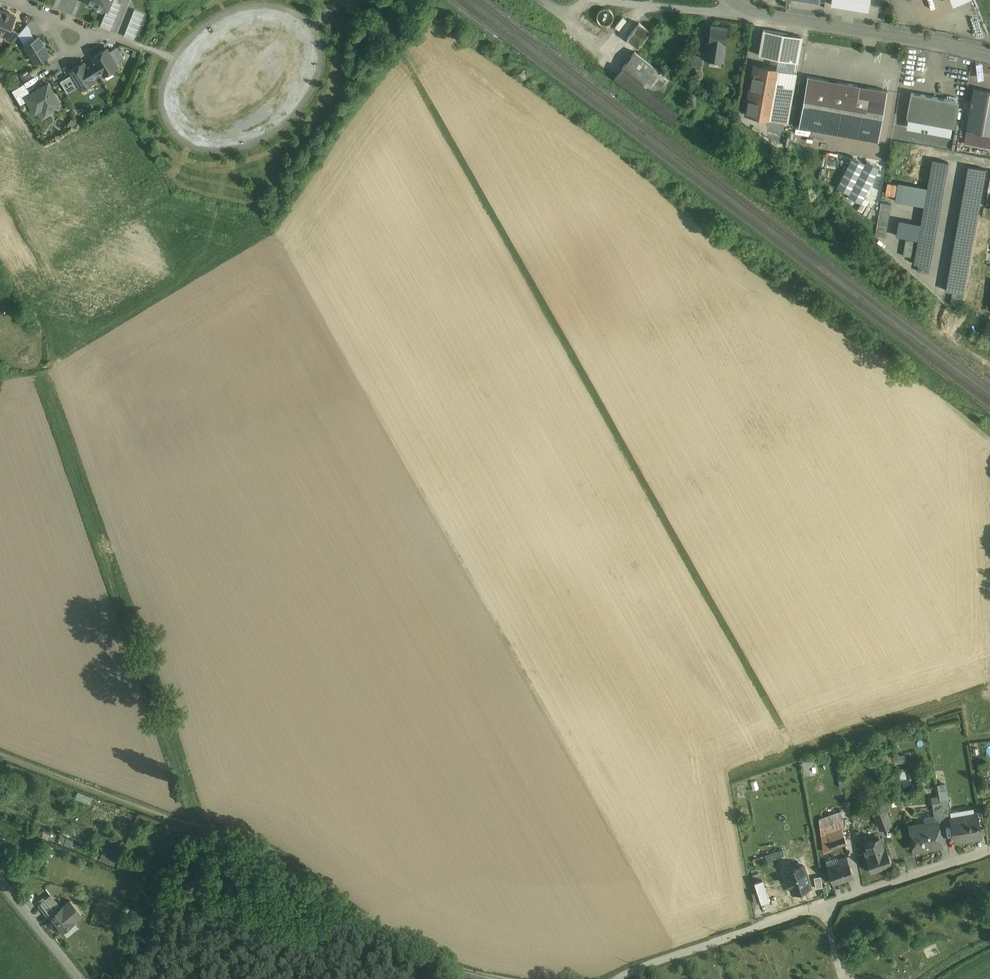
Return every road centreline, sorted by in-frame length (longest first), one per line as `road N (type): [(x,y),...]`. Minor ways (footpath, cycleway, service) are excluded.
road 1 (track): [(163,88),(184,44),(234,9),(265,4),(295,12),(319,41),(314,87),(294,115),(257,143),(218,150),(189,145),(164,108)]
road 2 (residential): [(616,978),(989,850)]
road 3 (track): [(512,978),(428,961),(302,870),(245,838),(191,826)]
road 4 (residential): [(751,13),(989,54)]
road 5 (residential): [(595,0),(751,13)]
road 6 (residential): [(0,880),(80,978)]

